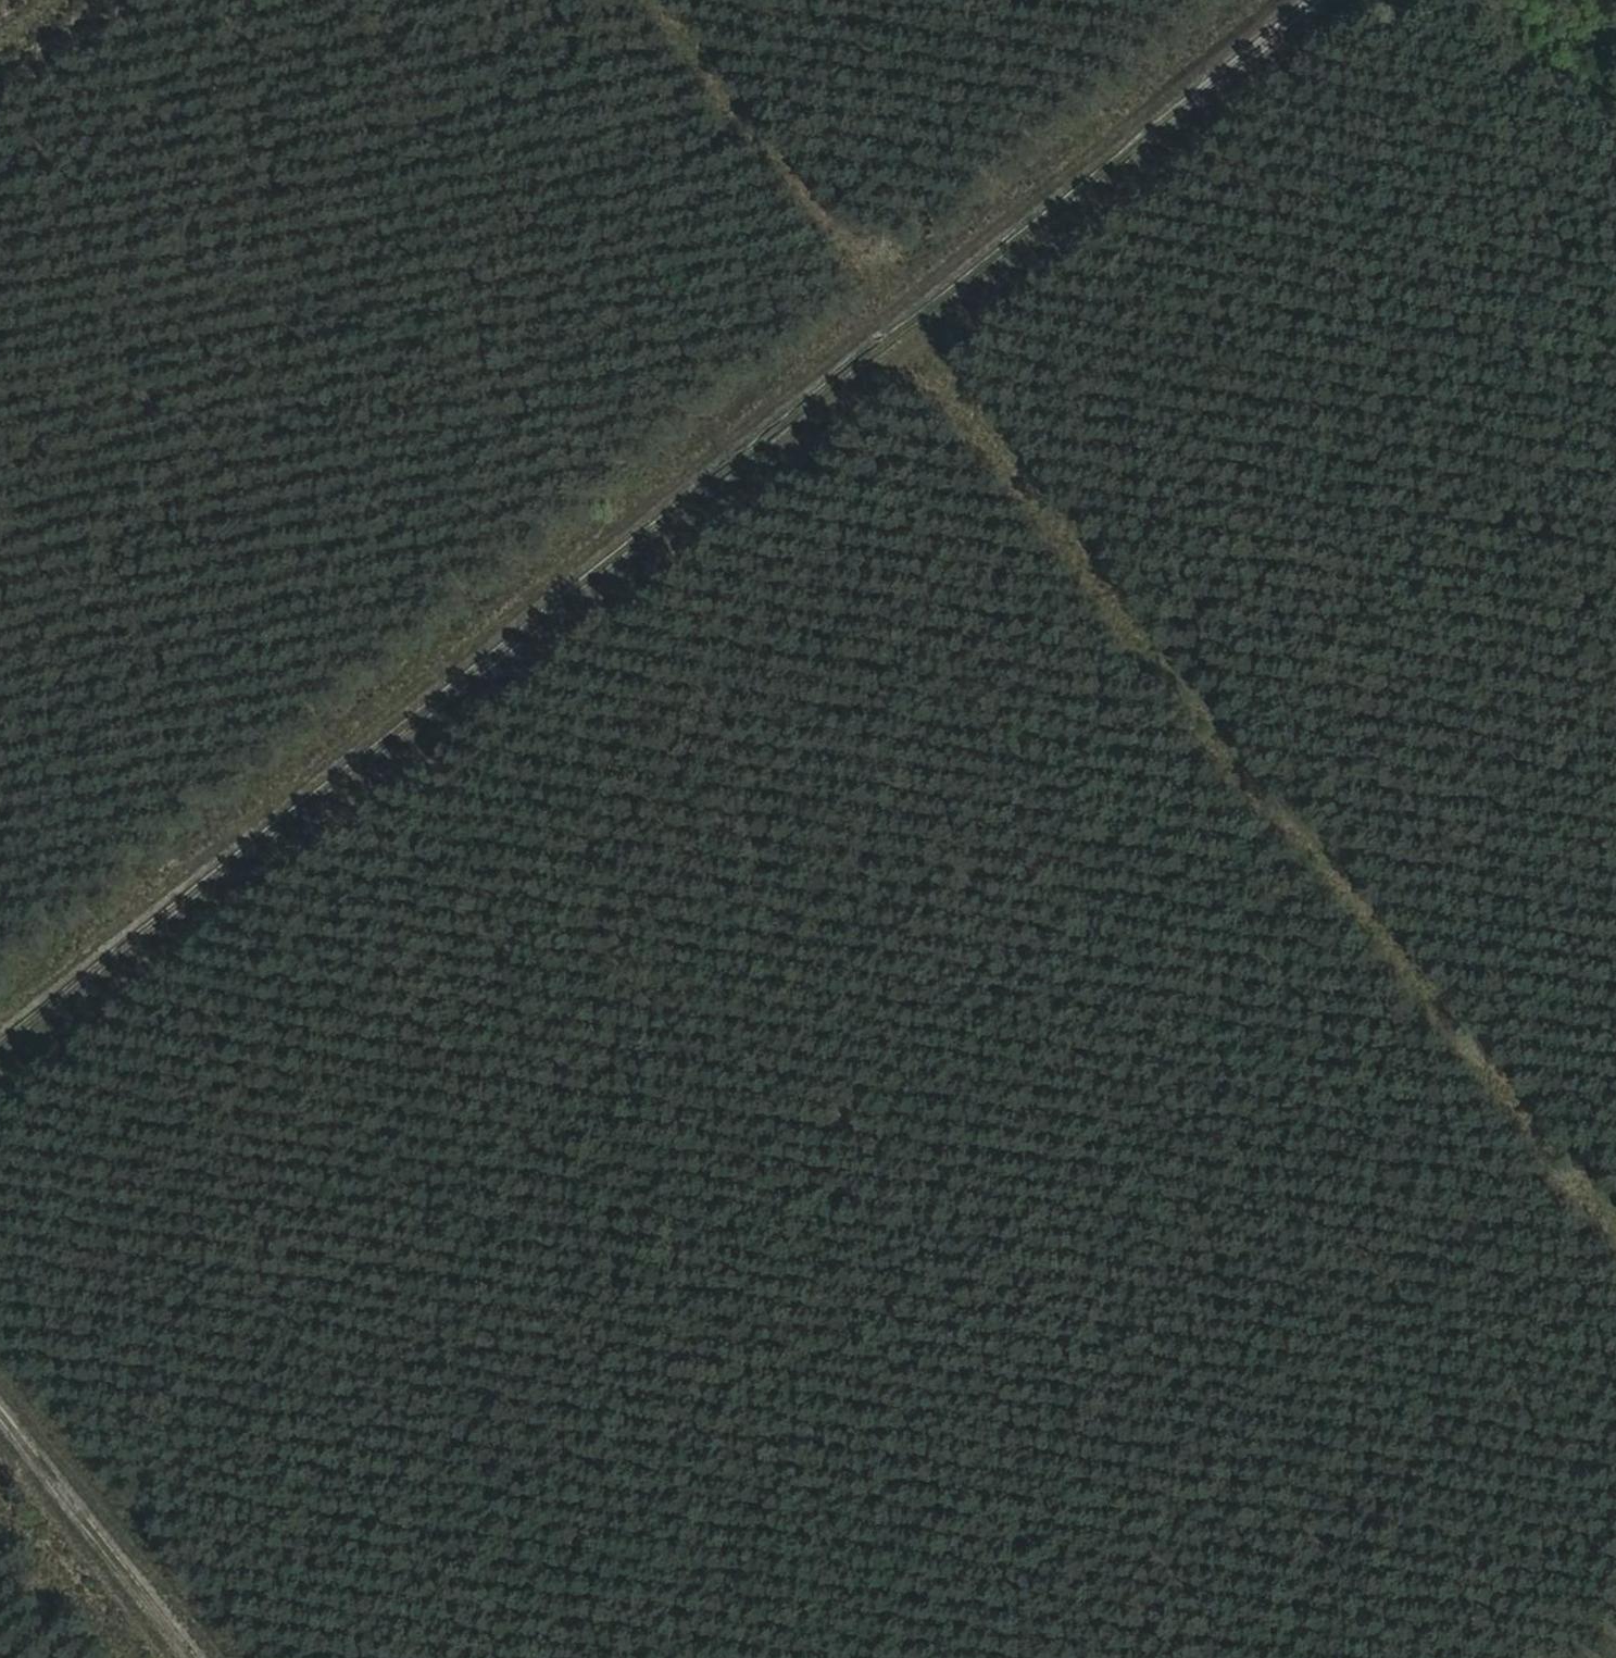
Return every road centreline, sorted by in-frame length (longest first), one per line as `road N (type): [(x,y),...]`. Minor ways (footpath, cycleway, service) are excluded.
road 1 (track): [(1329,0),(0,1058)]
road 2 (track): [(0,1399),(206,1657)]

